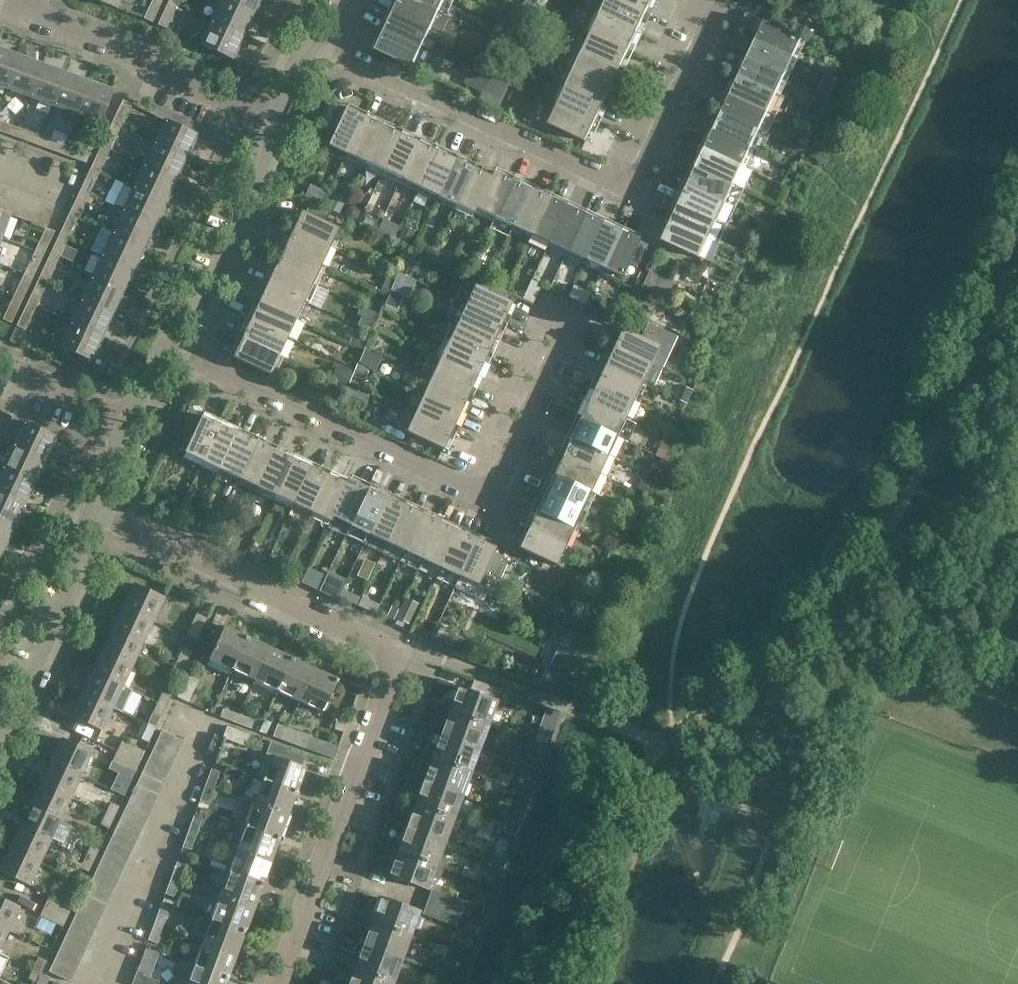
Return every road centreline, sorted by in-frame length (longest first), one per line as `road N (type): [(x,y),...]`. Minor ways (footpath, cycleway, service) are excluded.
road 1 (residential): [(277,983),(399,650),(93,500)]
road 2 (residential): [(179,354),(492,505),(576,323)]
road 3 (residential): [(323,46),(622,182),(641,170),(713,14)]
road 4 (residential): [(269,122),(30,13),(35,0)]
road 5 (unclassified): [(179,354),(265,170),(269,122)]
road 6 (unclassified): [(4,727),(84,553),(93,500)]
road 7 (residential): [(128,417),(0,360)]

